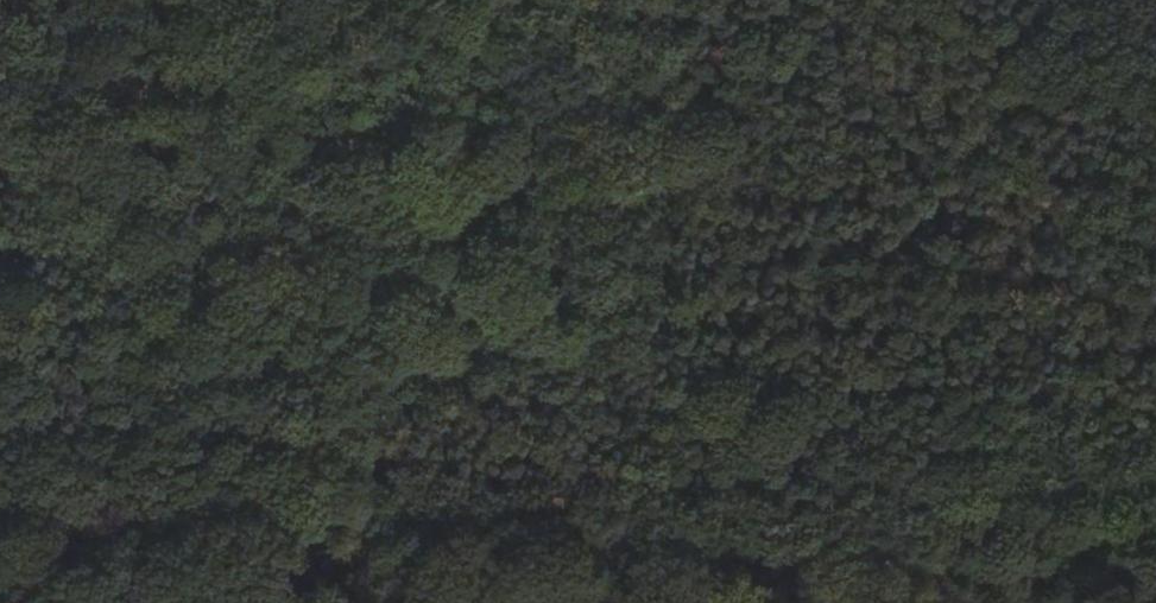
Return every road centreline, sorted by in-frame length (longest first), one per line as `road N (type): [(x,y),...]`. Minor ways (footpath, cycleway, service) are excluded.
road 1 (track): [(0,511),(339,535),(776,521),(1155,559)]

